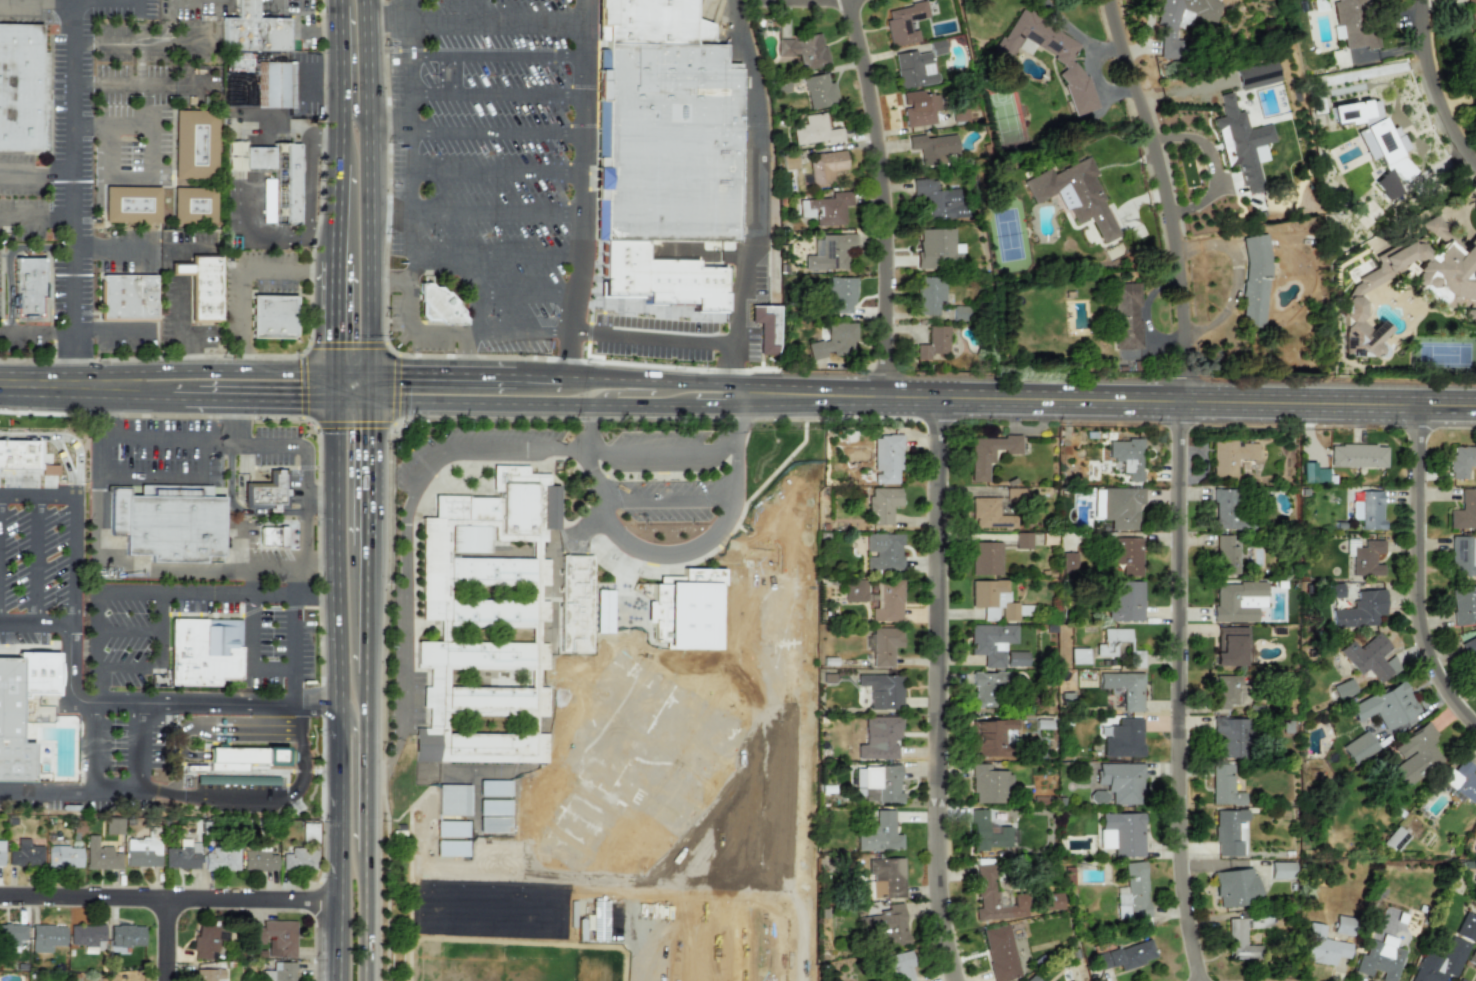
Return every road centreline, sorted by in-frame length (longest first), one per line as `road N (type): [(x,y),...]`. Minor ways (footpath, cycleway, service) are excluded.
road 1 (residential): [(1198,980),(1177,822),(1179,299),(1160,189),(1105,0)]
road 2 (primary): [(740,394),(880,408),(1475,417)]
road 3 (residential): [(949,980),(935,888),(931,408)]
road 4 (primary): [(339,399),(341,901)]
road 5 (residential): [(880,408),(876,185),(838,0)]
road 6 (residential): [(0,901),(341,901)]
road 7 (residential): [(1415,416),(1415,617),(1429,667),(1475,732)]
road 8 (primary): [(339,374),(126,370),(102,385)]
road 9 (primary): [(367,236),(361,0)]
road 10 (primary): [(463,403),(693,406)]
road 11 (residential): [(1415,0),(1433,108),(1475,176)]
road 12 (primary): [(740,394),(719,384),(559,379)]
road 13 (primary): [(340,0),(342,165)]
road 14 (primary): [(367,546),(368,401)]
road 15 (primary): [(196,399),(339,399)]
road 16 (primary): [(366,674),(367,546)]
road 17 (primary): [(364,980),(366,853)]
road 18 (primary): [(349,0),(352,107),(366,121)]
road 19 (primary): [(366,853),(366,729)]

